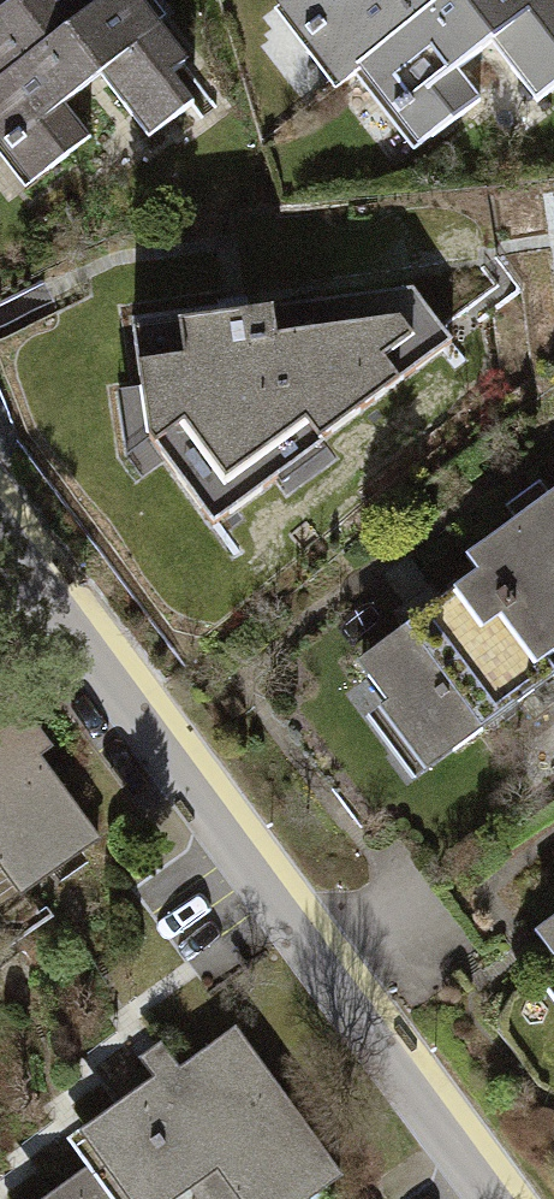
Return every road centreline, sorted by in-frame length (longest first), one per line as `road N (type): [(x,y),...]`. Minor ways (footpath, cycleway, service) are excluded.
road 1 (residential): [(490,1198),(0,547)]

